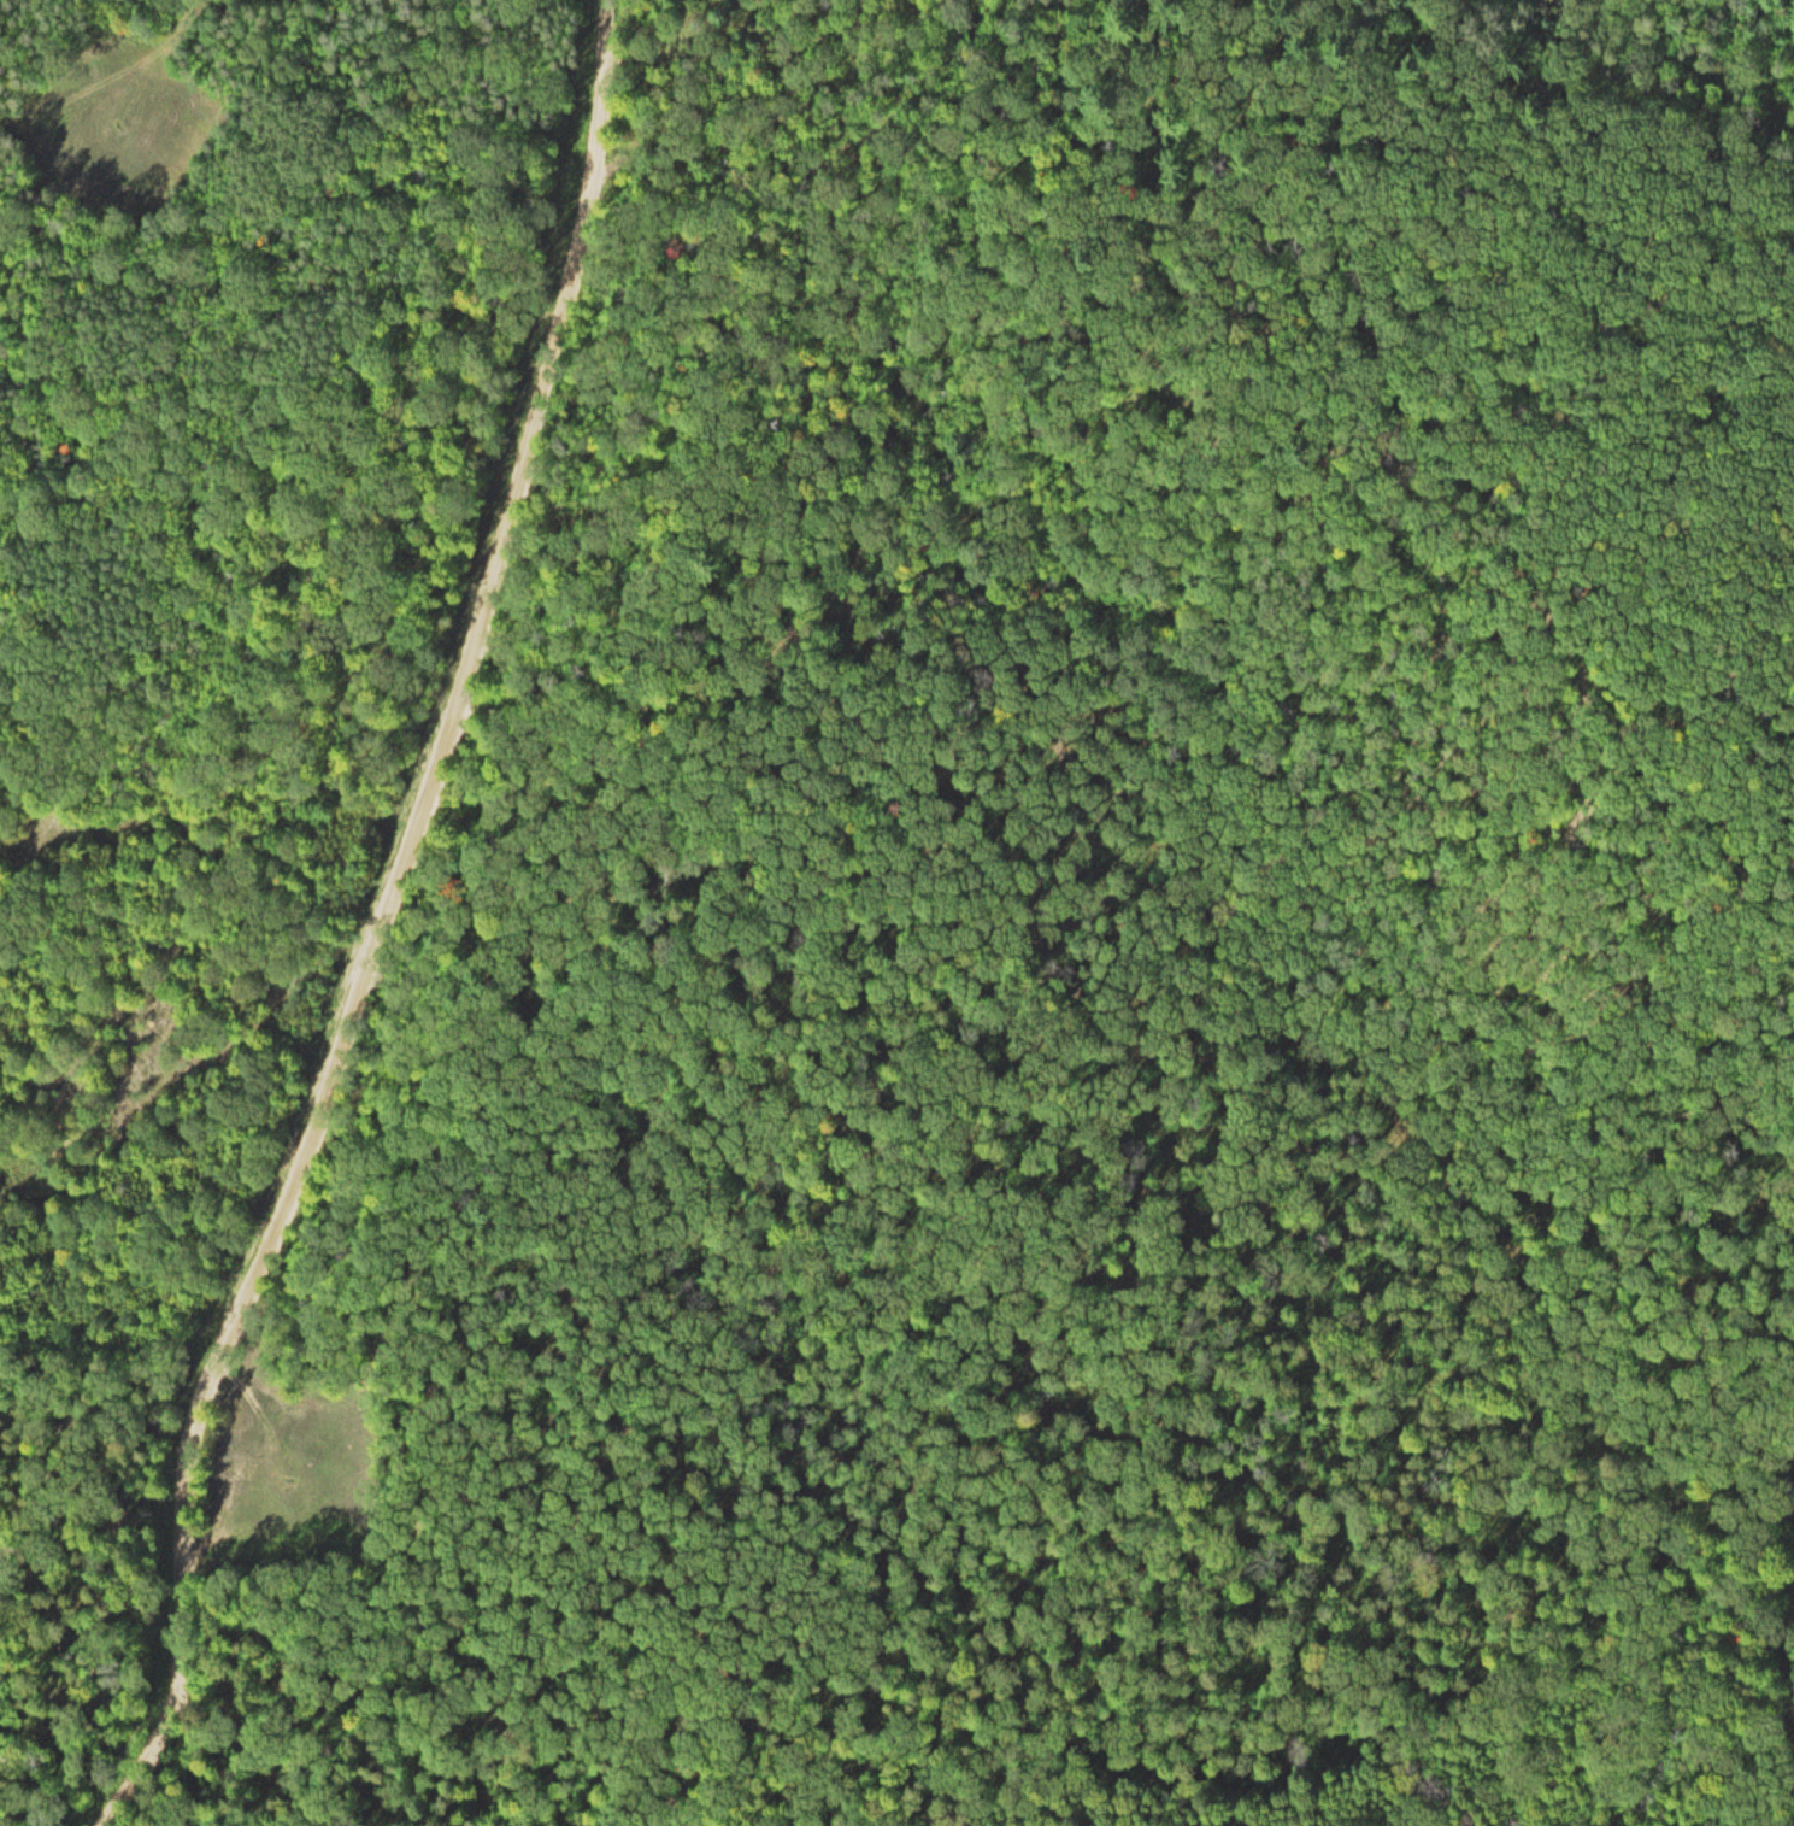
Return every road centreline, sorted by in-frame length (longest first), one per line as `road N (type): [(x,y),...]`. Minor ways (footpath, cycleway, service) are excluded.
road 1 (residential): [(92,1825),(171,1692),(187,1442),(459,680),(580,174),(593,0)]
road 2 (track): [(1788,1825),(1777,1577),(1793,1550)]

